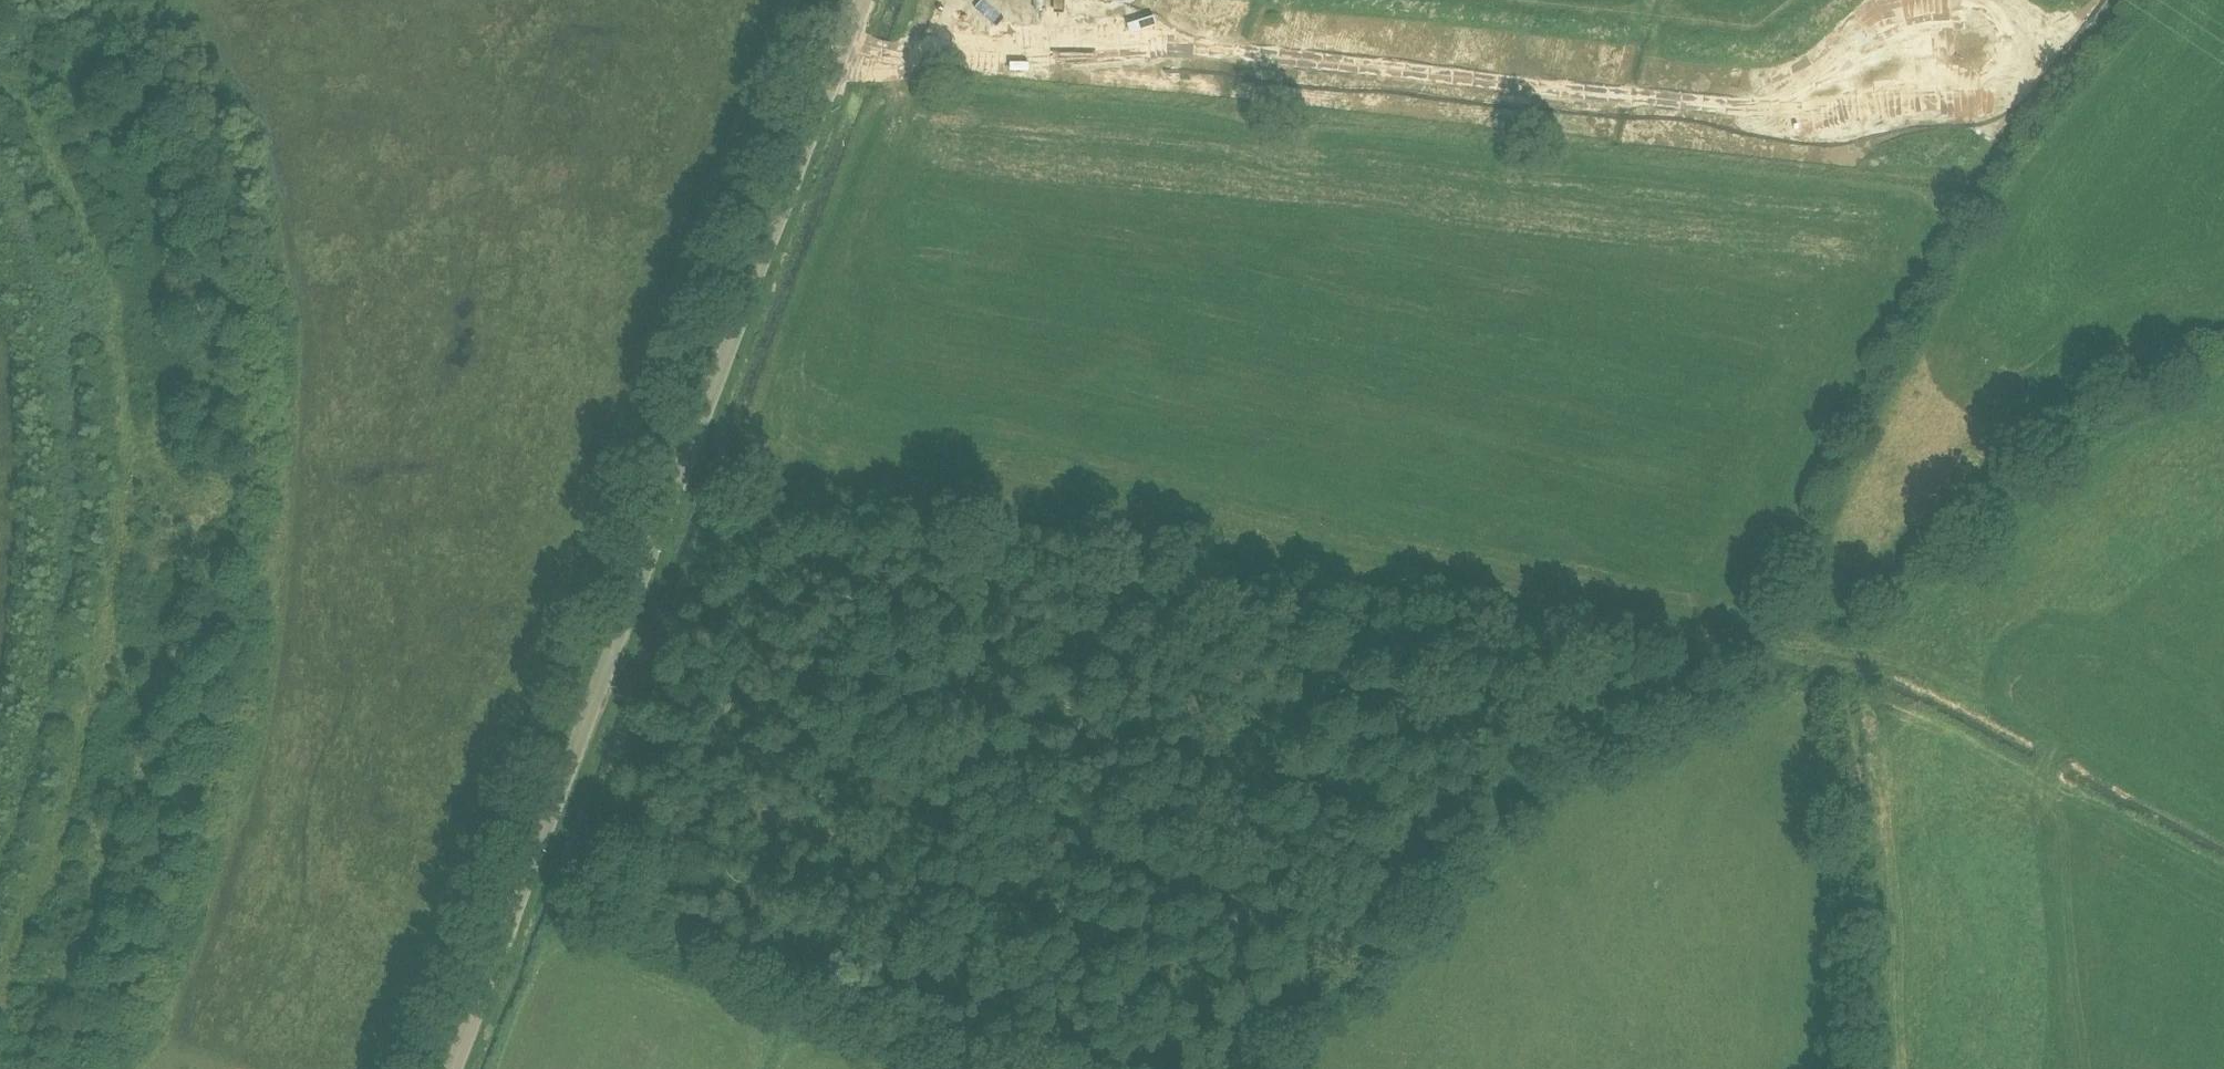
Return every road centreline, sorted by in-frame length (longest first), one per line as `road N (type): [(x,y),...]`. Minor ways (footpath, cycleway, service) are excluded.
road 1 (unclassified): [(865,0),(456,1068)]

